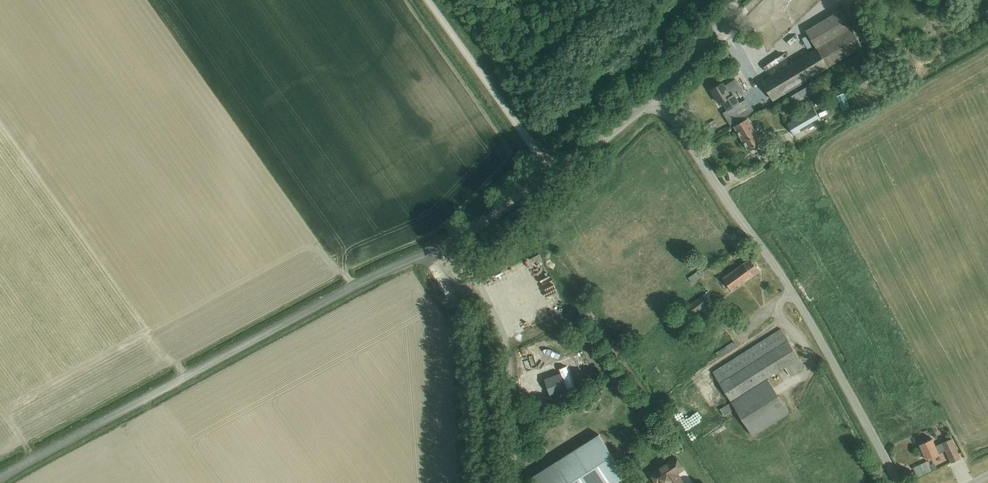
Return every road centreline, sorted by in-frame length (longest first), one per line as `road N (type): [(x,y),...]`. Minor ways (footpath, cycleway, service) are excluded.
road 1 (unclassified): [(0,482),(455,240)]
road 2 (unclassified): [(891,482),(772,267),(725,213),(653,101)]
road 3 (unclassified): [(515,482),(506,354),(455,240)]
road 4 (unclassified): [(548,180),(420,0)]
road 5 (unclassified): [(548,180),(653,101)]
road 6 (unclassified): [(653,101),(736,0)]

